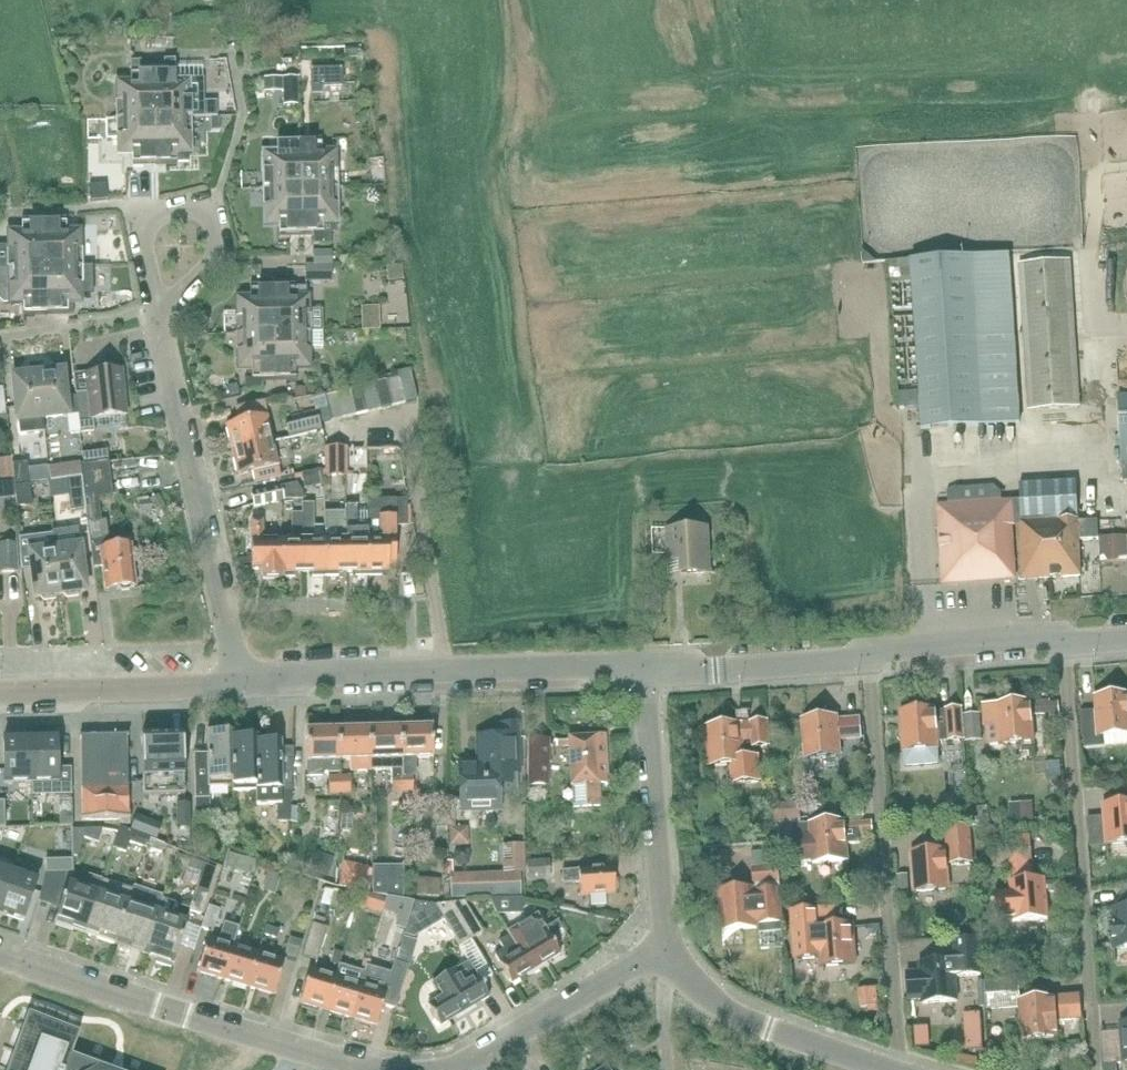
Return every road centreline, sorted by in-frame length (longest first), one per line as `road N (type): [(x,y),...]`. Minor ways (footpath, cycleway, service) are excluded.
road 1 (residential): [(428,1069),(320,1057),(0,954)]
road 2 (residential): [(1086,1069),(1066,637)]
road 3 (residential): [(894,1060),(871,654)]
road 4 (residential): [(246,682),(647,668)]
road 5 (residential): [(246,682),(163,315)]
road 6 (residential): [(664,948),(647,668)]
road 7 (residential): [(664,948),(484,1053),(429,1069)]
road 8 (residential): [(0,690),(246,682)]
road 9 (residential): [(647,668),(871,654)]
road 10 (residential): [(854,1054),(727,1009),(664,948)]
road 11 (residential): [(163,315),(145,234),(160,211),(206,208),(215,257)]
road 12 (residential): [(871,654),(1066,637)]

